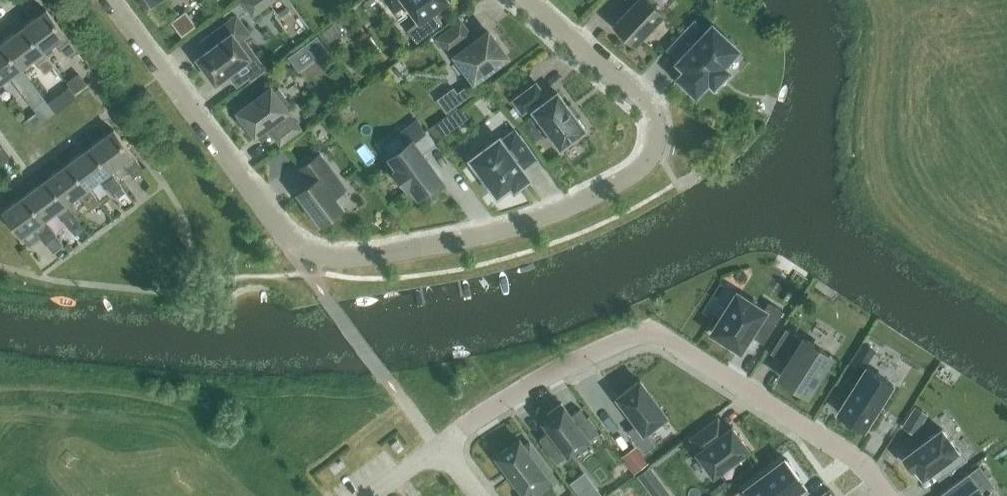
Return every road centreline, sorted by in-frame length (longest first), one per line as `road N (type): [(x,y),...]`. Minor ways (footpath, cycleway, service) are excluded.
road 1 (residential): [(110,0),(287,238),(343,258),(529,222),(610,188),(650,159),(657,127),(648,103),(529,0)]
road 2 (residential): [(439,448),(542,378),(650,327),(863,463),(887,495)]

